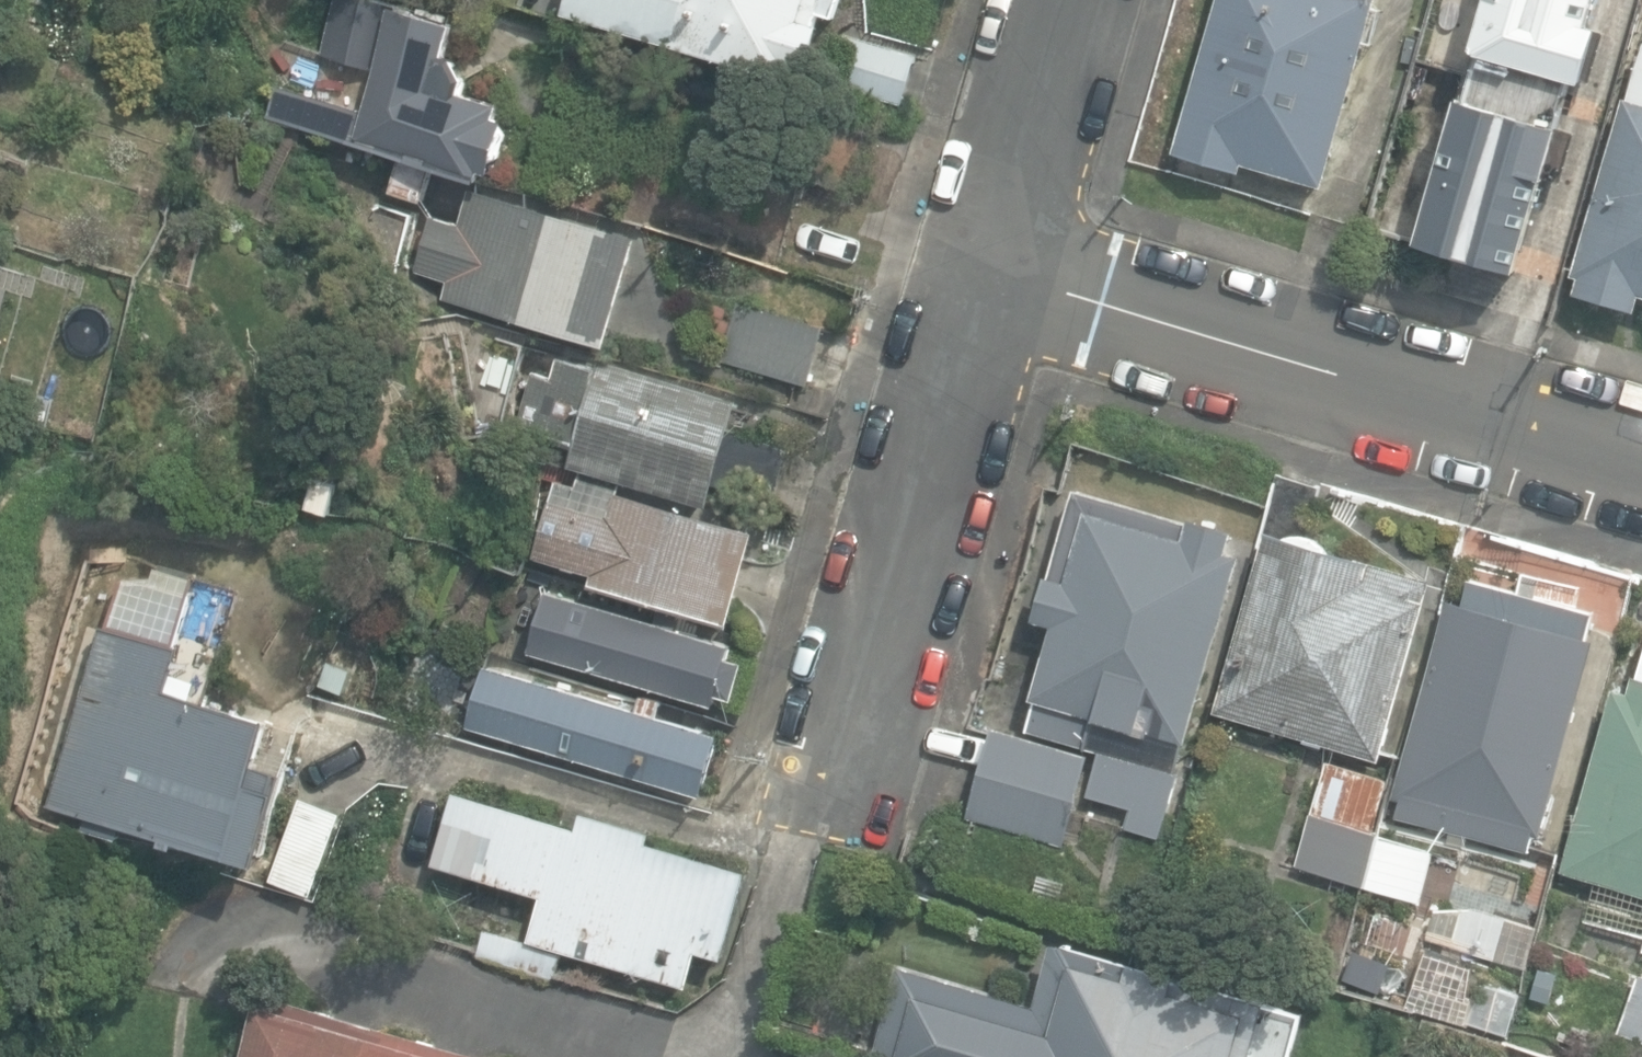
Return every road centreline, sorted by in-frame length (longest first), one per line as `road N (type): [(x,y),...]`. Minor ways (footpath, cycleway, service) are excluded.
road 1 (residential): [(1013,280),(1641,459)]
road 2 (residential): [(849,806),(1013,280)]
road 3 (residential): [(1013,280),(1089,0)]

